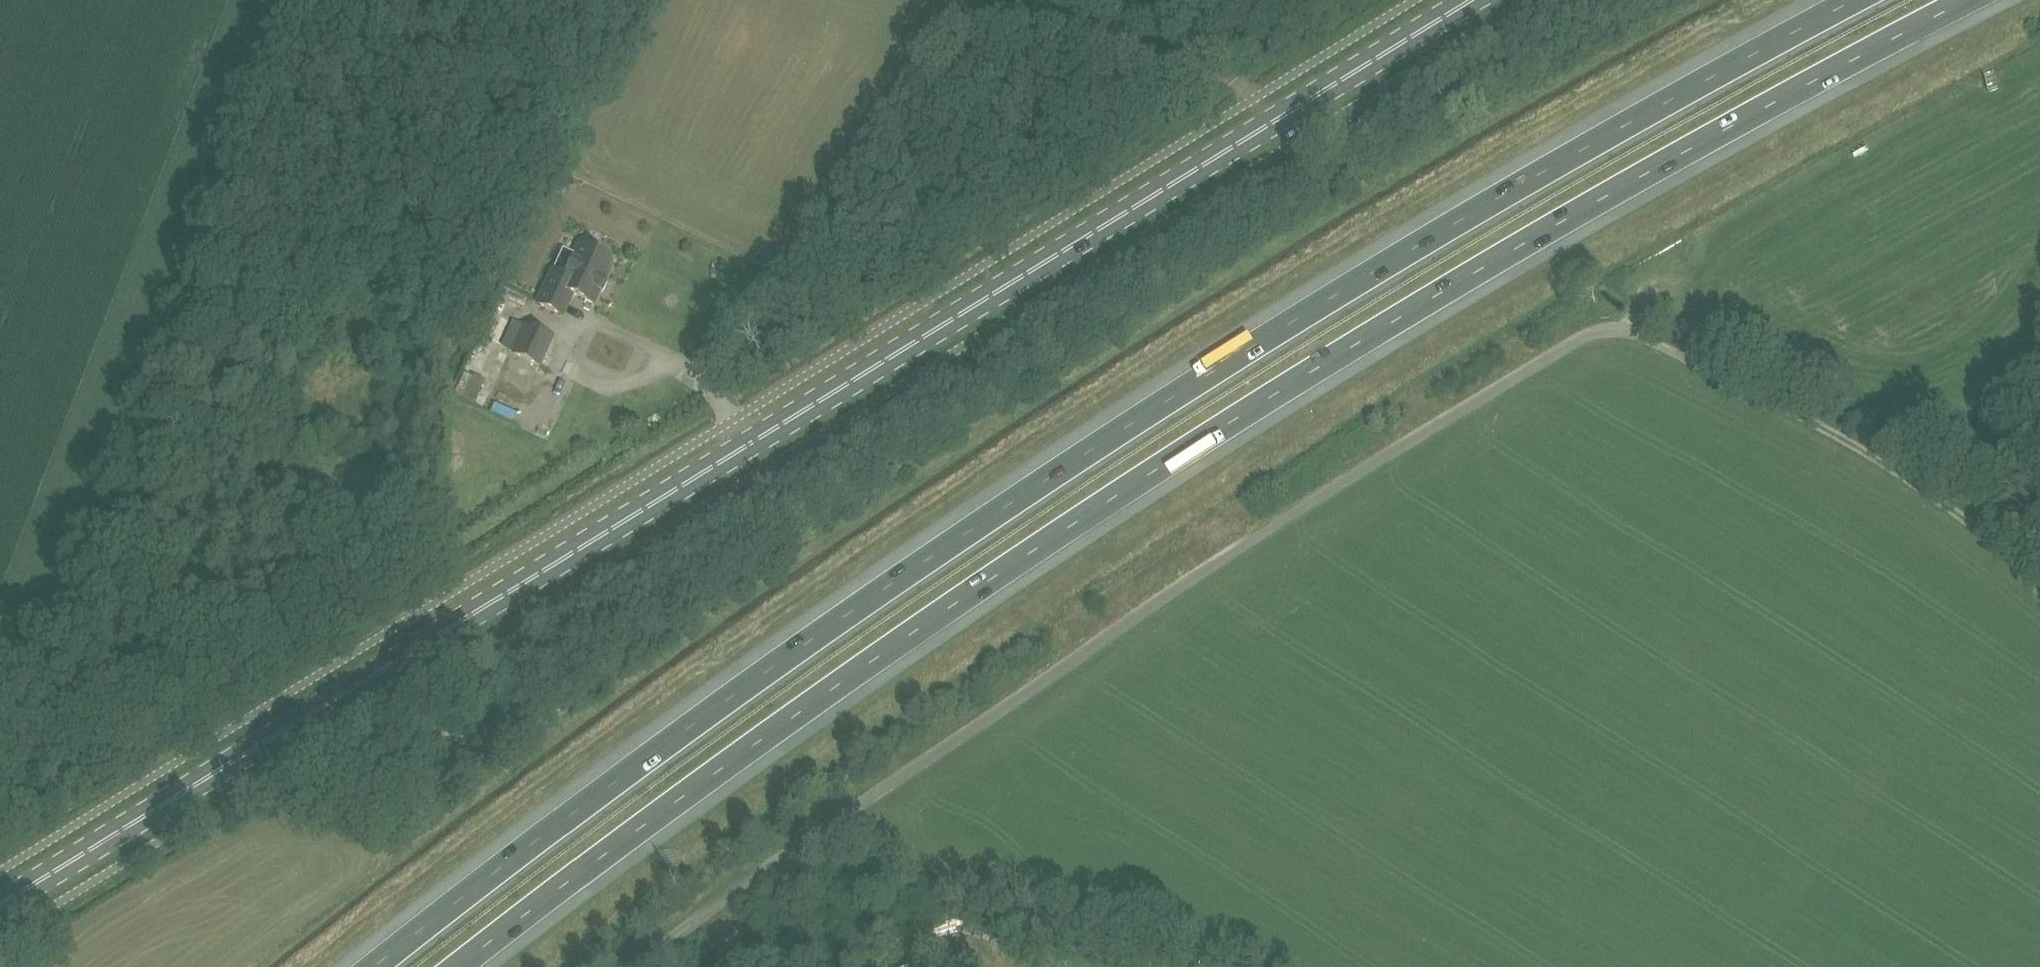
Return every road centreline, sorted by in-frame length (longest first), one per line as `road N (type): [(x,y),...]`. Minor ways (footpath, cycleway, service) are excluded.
road 1 (motorway): [(461,966),(759,741),(1193,448),(1536,235),(1968,0)]
road 2 (motorway): [(1853,0),(1317,305),(1095,448),(631,769),(374,966)]
road 3 (secondary): [(0,909),(1476,0)]
road 4 (unclassified): [(639,966),(711,908),(1232,553),(1579,338),(1635,336),(1740,385),(1869,452),(2039,578)]

